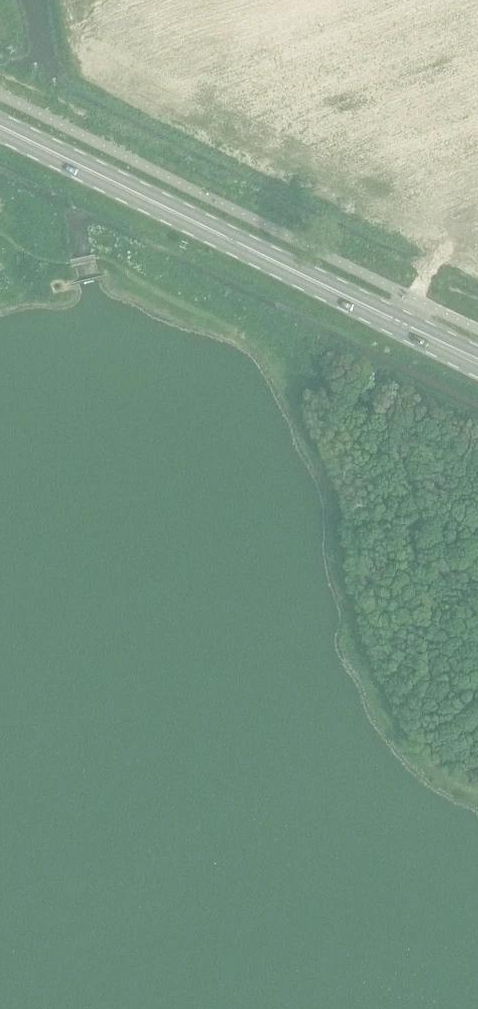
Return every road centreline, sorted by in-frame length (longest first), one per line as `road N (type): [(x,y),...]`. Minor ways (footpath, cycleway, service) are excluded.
road 1 (primary): [(402,325),(0,123)]

